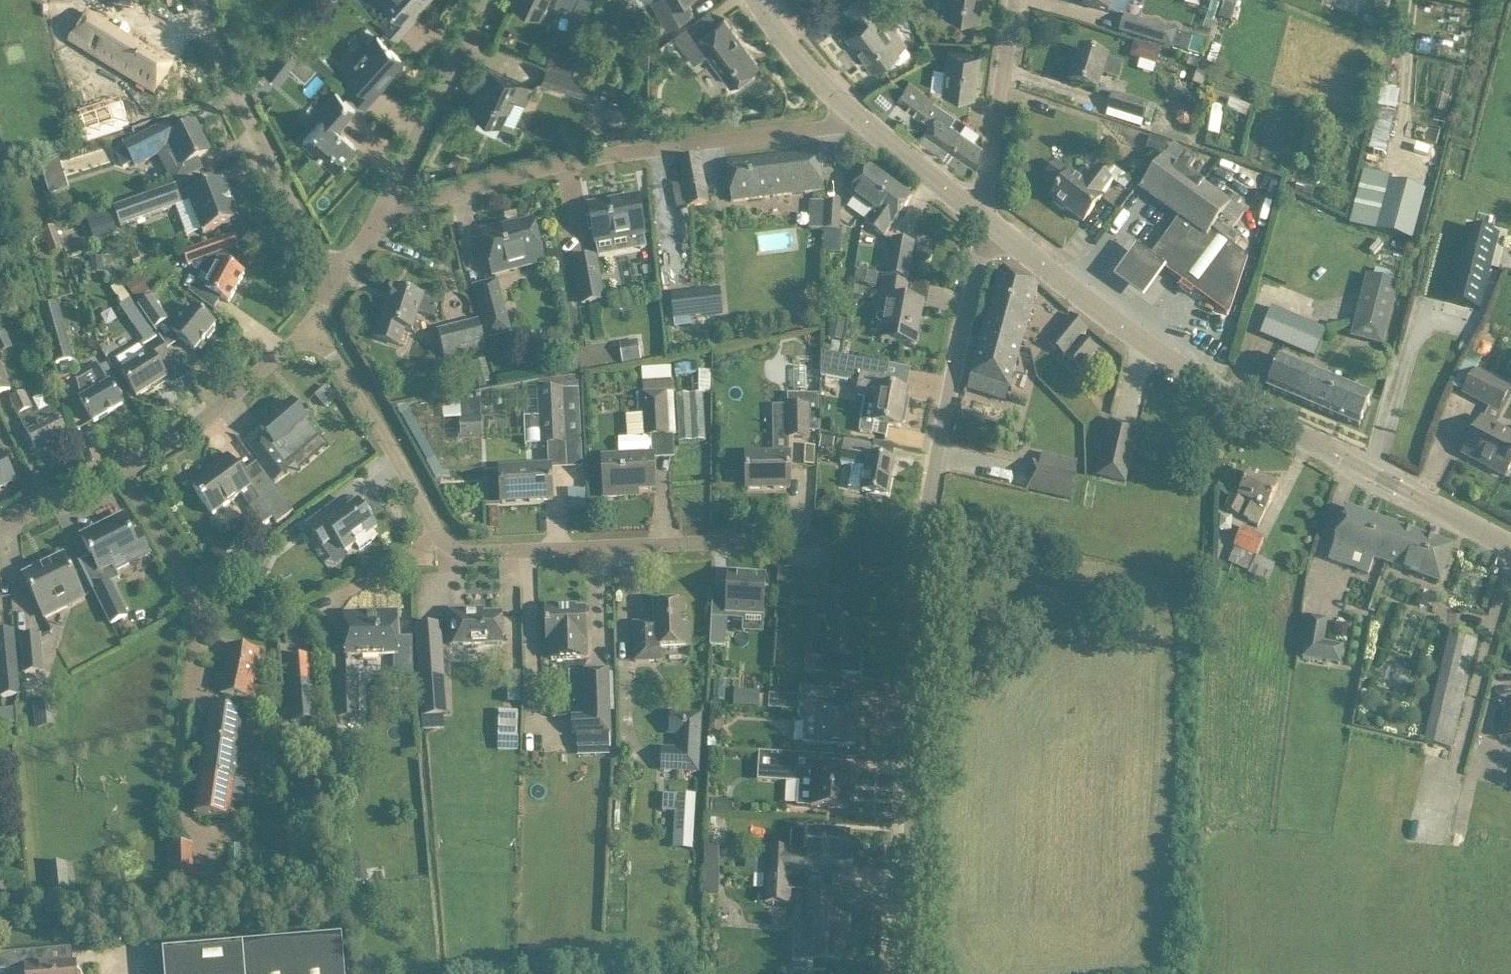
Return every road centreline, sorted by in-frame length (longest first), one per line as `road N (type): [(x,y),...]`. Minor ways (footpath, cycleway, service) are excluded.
road 1 (residential): [(919,535),(460,551),(439,536),(310,321)]
road 2 (tertiary): [(1510,548),(1269,429),(987,220)]
road 3 (residential): [(380,223),(413,205),(597,156),(861,119)]
road 4 (unclassified): [(893,973),(919,535)]
road 5 (residential): [(0,525),(202,418),(310,321)]
road 6 (unclassified): [(919,535),(987,220)]
road 7 (residential): [(334,286),(217,49),(203,0)]
road 8 (residential): [(380,223),(486,0)]
road 9 (residential): [(987,220),(1016,0)]
road 10 (tertiary): [(987,220),(861,119)]
road 11 (tertiary): [(861,119),(758,0)]

